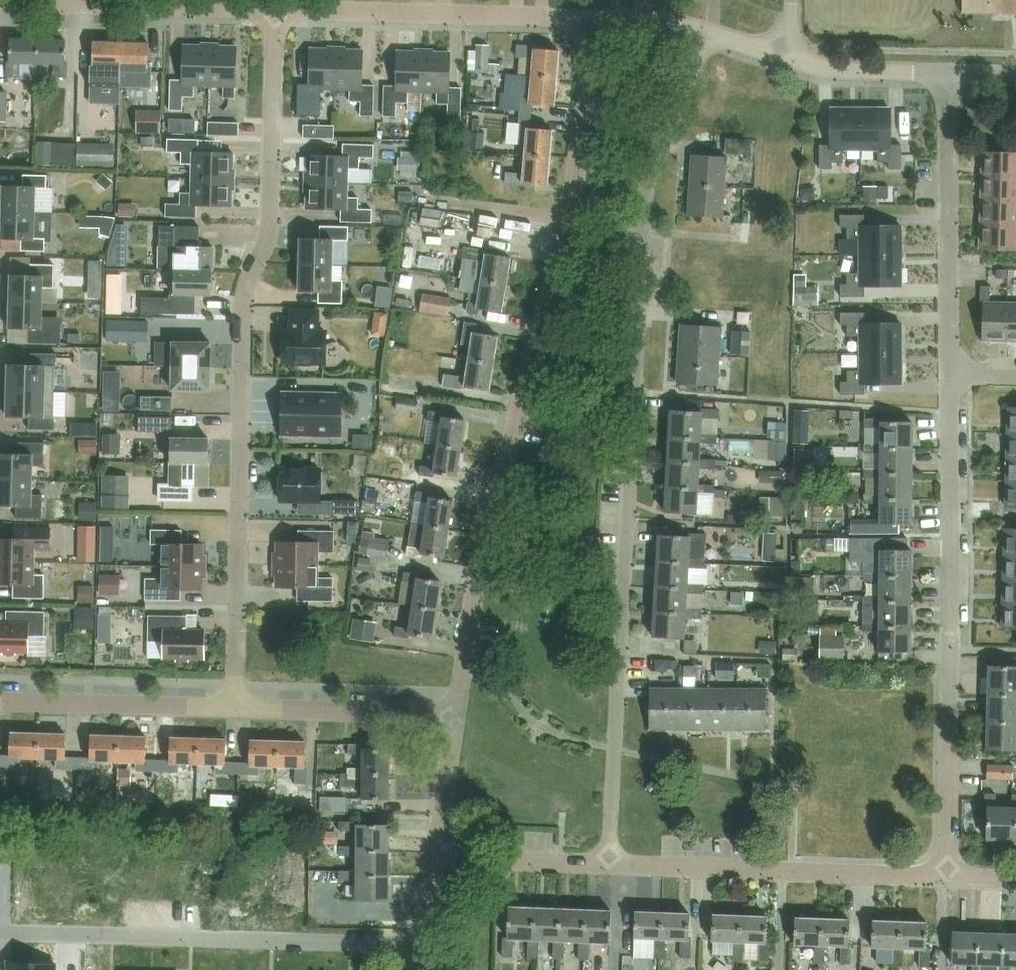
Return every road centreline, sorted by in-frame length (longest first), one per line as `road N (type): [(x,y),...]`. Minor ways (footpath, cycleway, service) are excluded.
road 1 (residential): [(611,865),(636,280),(655,172),(701,37)]
road 2 (residential): [(458,716),(473,605),(578,171),(592,21)]
road 3 (residential): [(235,709),(242,291),(266,240),(275,12)]
road 4 (residential): [(948,877),(951,375)]
road 5 (residential): [(422,948),(0,933)]
road 6 (residential): [(948,877),(611,865)]
road 7 (residential): [(592,21),(275,12)]
road 8 (residential): [(951,375),(949,75)]
road 9 (residential): [(275,12),(0,4)]
road 10 (residential): [(235,709),(0,702)]
road 11 (residential): [(458,716),(235,709)]
road 12 (residential): [(611,865),(437,853)]
road 13 (residential): [(949,75),(830,72),(778,57)]
road 14 (residential): [(437,853),(458,716)]

